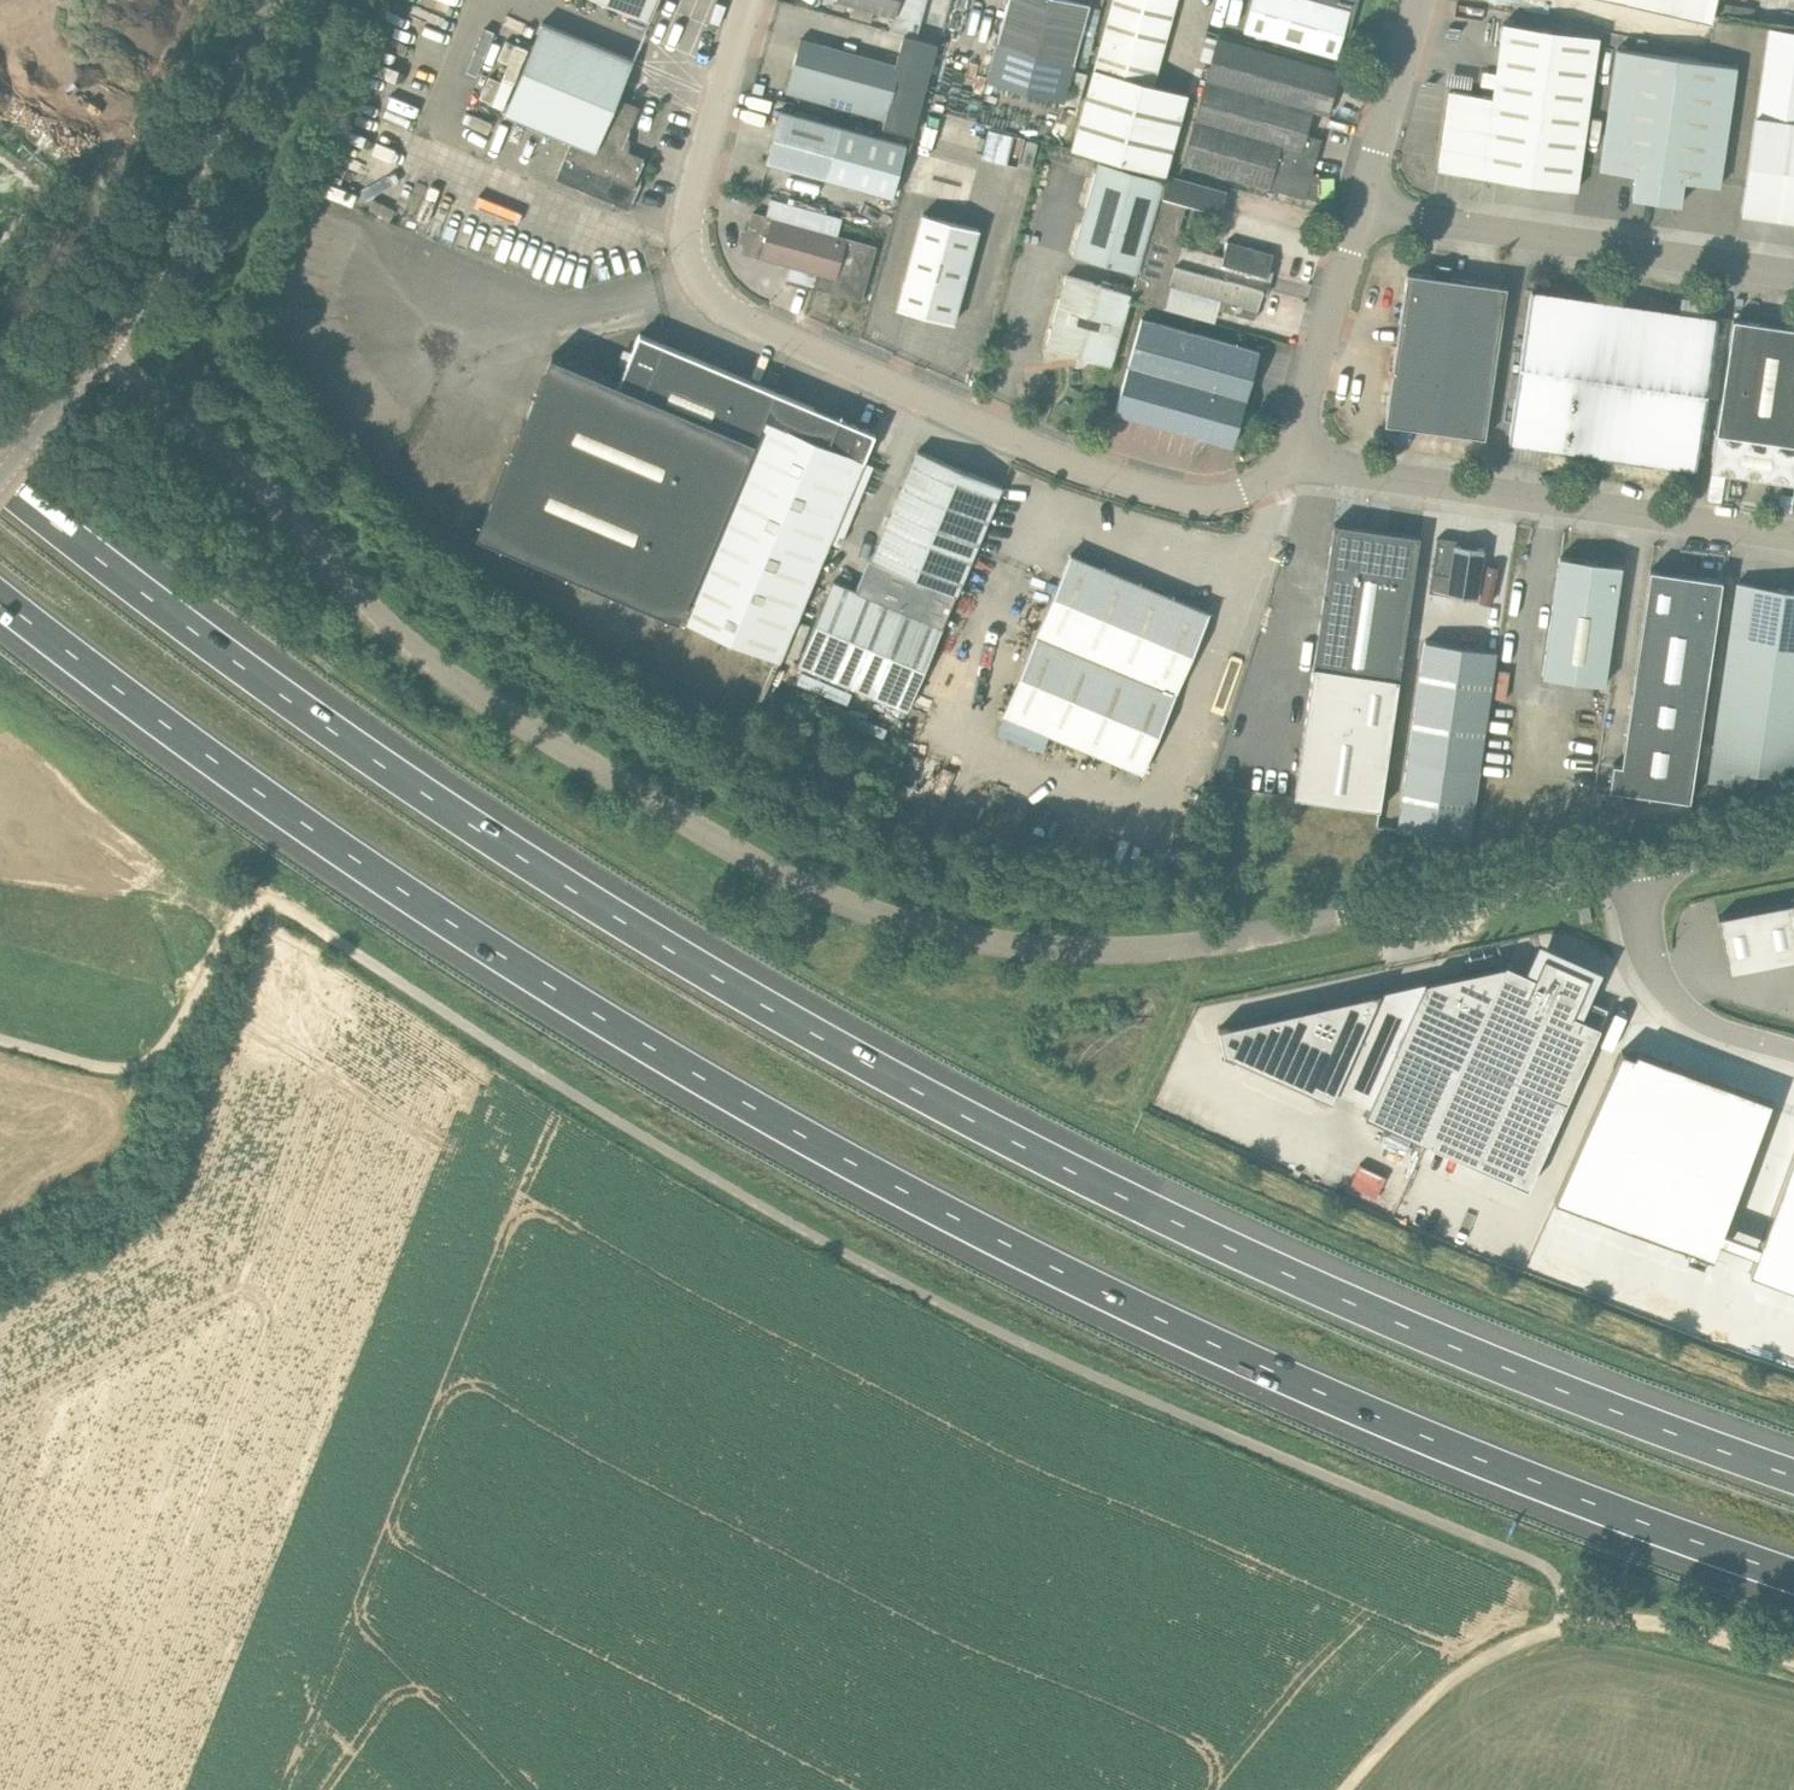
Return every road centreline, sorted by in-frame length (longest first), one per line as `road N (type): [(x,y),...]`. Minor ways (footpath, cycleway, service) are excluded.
road 1 (motorway): [(1793,1477),(1463,1351),(1239,1251),(819,1035),(558,882),(358,748),(0,481)]
road 2 (motorway): [(0,601),(424,911),(829,1154),(1061,1276),(1377,1420),(1793,1578)]
road 3 (unclassified): [(1631,867),(1109,952),(1004,945),(918,929),(825,897),(485,702),(386,629),(277,502),(97,352)]
road 4 (unclassified): [(748,0),(689,234),(696,271),(721,308),(1064,464),(1152,492),(1207,500),(1243,491),(1269,473),(1287,445)]
road 5 (unclassified): [(1287,445),(1329,467),(1793,536)]
road 6 (unclassified): [(1793,273),(1359,209)]
road 7 (tertiary): [(97,352),(176,221),(269,0)]
road 8 (unclassified): [(1455,1680),(1546,1632),(1618,1620),(1671,1625),(1793,1660)]
road 9 (unclassified): [(1793,1051),(1715,1029),(1670,998),(1650,959),(1631,867)]
road 10 (unclassified): [(1287,445),(1359,209)]
road 11 (unclassified): [(1359,209),(1414,0)]
road 12 (unclassified): [(1631,867),(1793,837)]
road 13 (tertiary): [(0,474),(97,352)]

